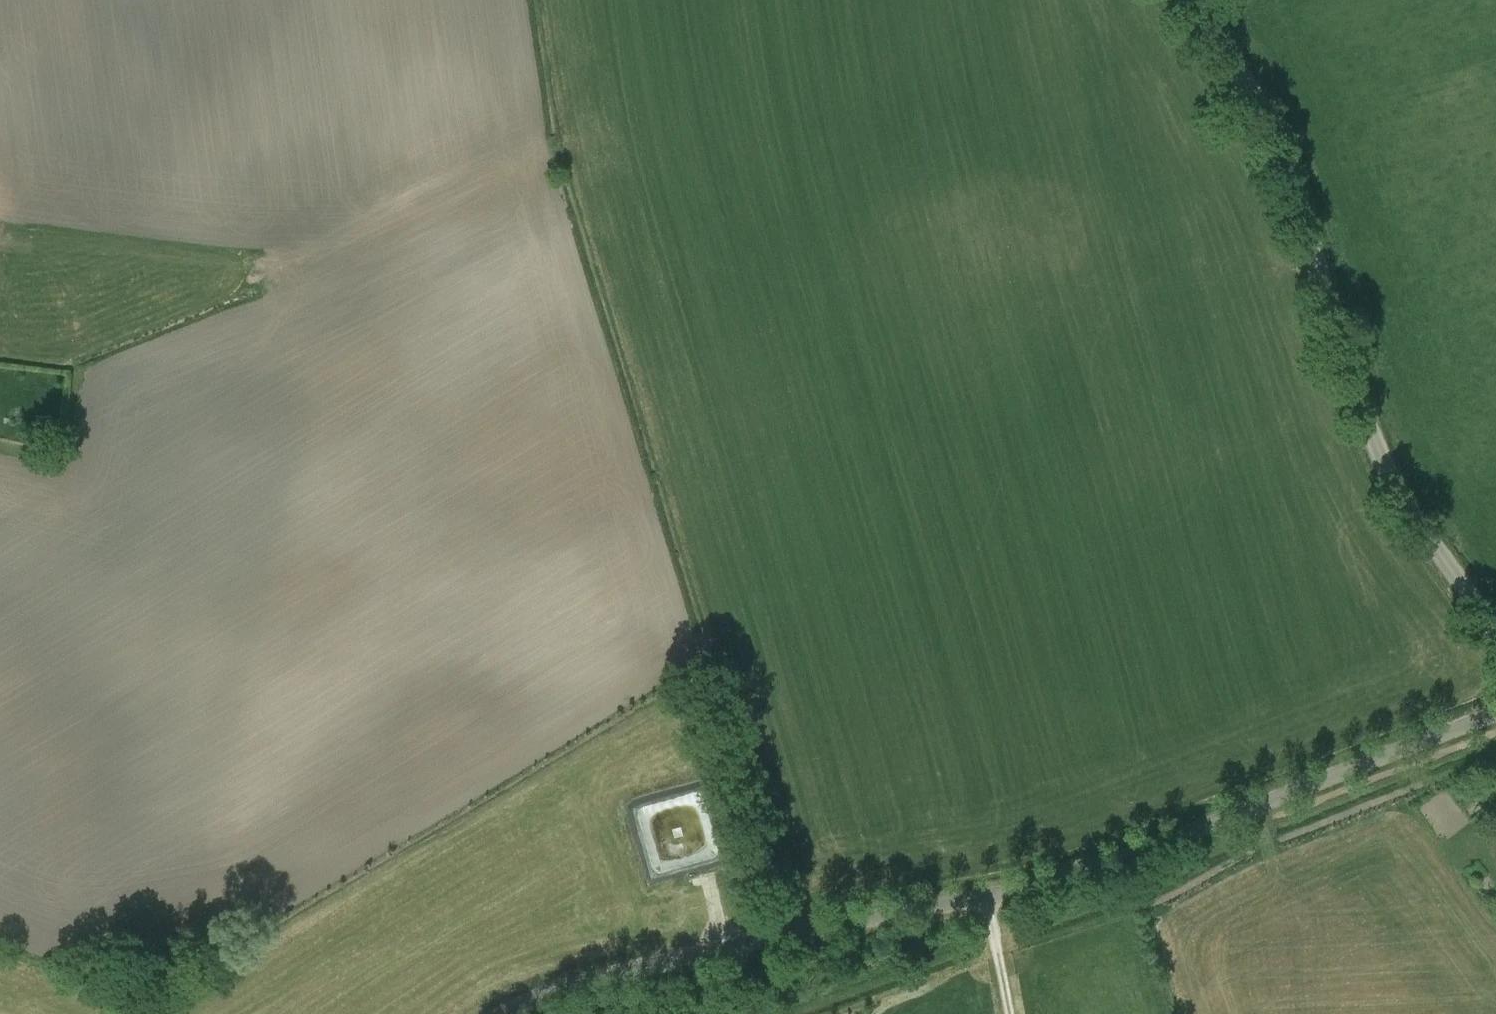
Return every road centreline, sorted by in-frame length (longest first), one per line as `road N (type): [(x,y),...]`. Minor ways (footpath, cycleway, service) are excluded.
road 1 (unclassified): [(1495,631),(1410,502),(1365,414),(1258,108),(1194,0)]
road 2 (unclassified): [(989,895),(1088,868),(1495,712)]
road 3 (unclassified): [(499,1013),(611,973),(989,895)]
road 4 (unclassified): [(1009,1013),(989,895)]

